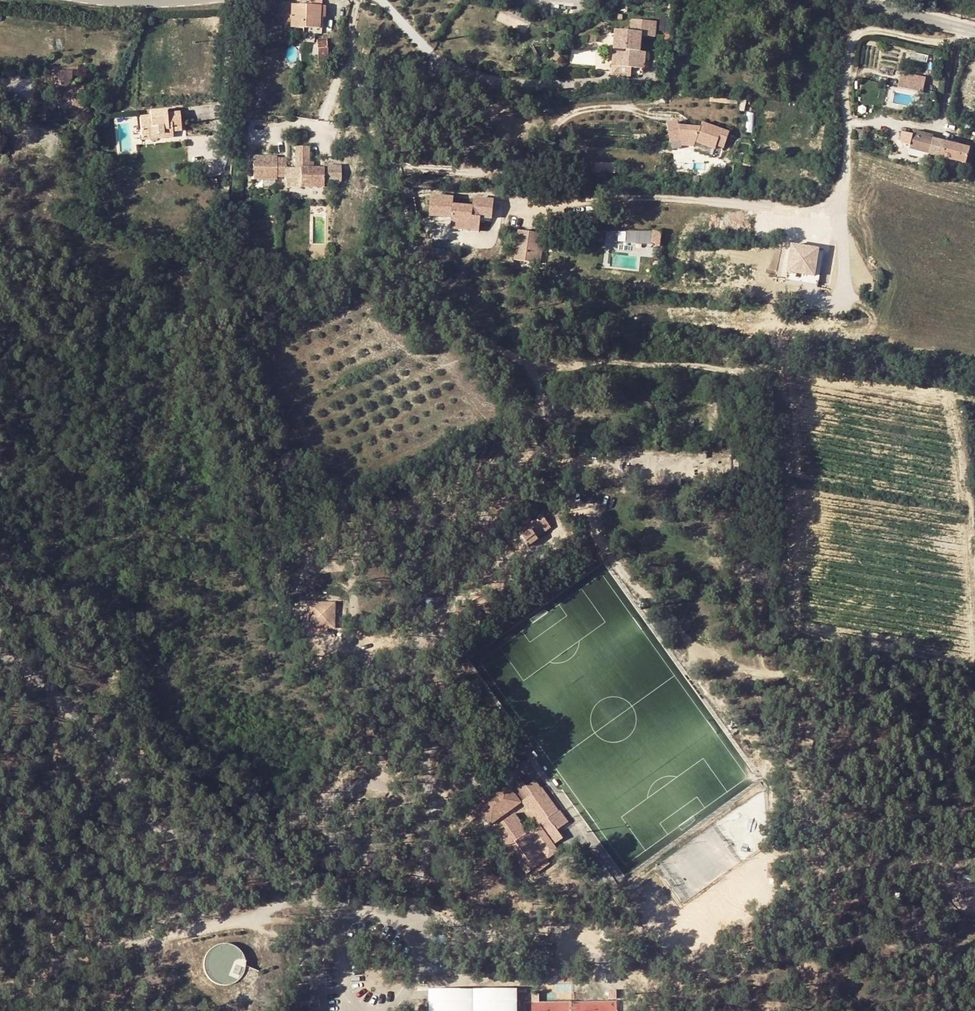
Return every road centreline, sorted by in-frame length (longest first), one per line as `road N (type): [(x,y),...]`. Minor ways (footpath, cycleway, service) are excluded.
road 1 (unclassified): [(0,641),(86,718),(129,779),(142,825),(160,837),(229,844),(326,901),(413,919)]
road 2 (track): [(528,368),(698,364),(974,397)]
road 3 (track): [(0,981),(78,952),(250,917),(308,892)]
road 4 (track): [(433,792),(357,784),(340,794),(331,824),(339,837),(370,845),(435,820)]
road 5 (residential): [(359,0),(350,37),(359,97),(401,192)]
road 6 (track): [(413,919),(436,813),(423,758)]
road 7 (tertiary): [(853,0),(974,32)]

